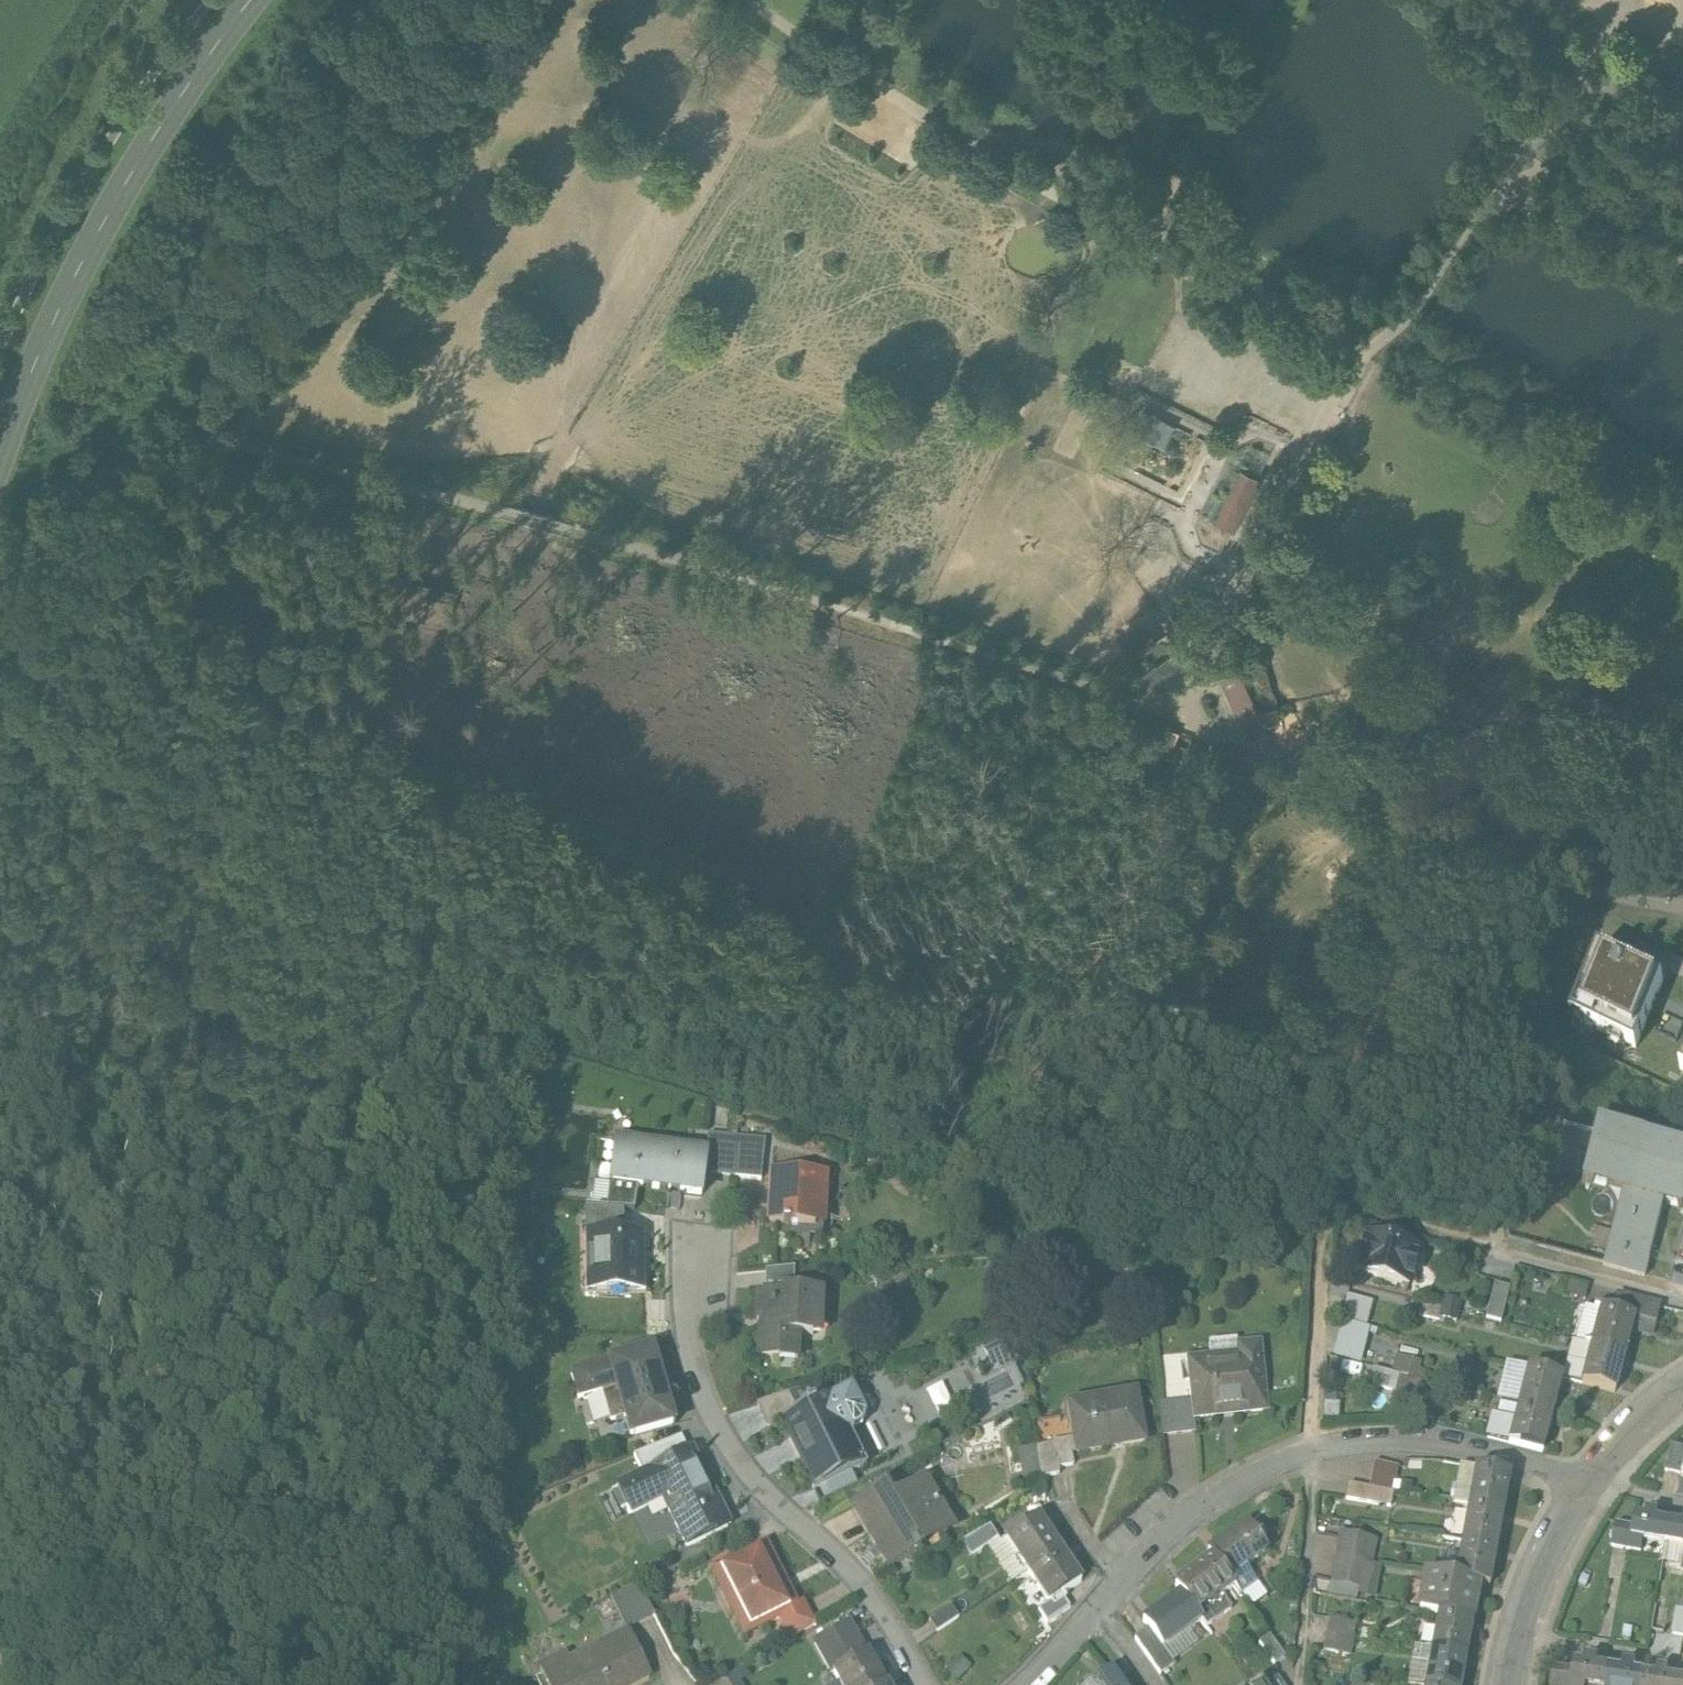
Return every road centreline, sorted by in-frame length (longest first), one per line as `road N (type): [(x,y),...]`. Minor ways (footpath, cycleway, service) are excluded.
road 1 (track): [(456,1684),(446,1616),(407,1572),(309,1531),(252,1521),(195,1465),(154,1383),(134,1287),(175,1144),(199,977)]
road 2 (track): [(986,1161),(807,1108),(367,1001),(279,999),(199,977)]
road 3 (primary): [(0,462),(64,307),(148,154),(259,0)]
road 4 (residential): [(1592,1479),(1453,1435),(1389,1430),(1309,1442),(1205,1501),(1115,1582)]
road 5 (track): [(199,977),(271,715),(356,486)]
road 6 (track): [(986,1161),(1145,886),(1198,759),(1189,719)]
road 7 (residential): [(920,1684),(849,1569),(733,1448),(688,1337)]
road 8 (tertiary): [(1592,1479),(1520,1637)]
road 9 (residential): [(1520,1637),(1682,1660)]
road 10 (tertiary): [(1682,1381),(1618,1441),(1592,1479)]

